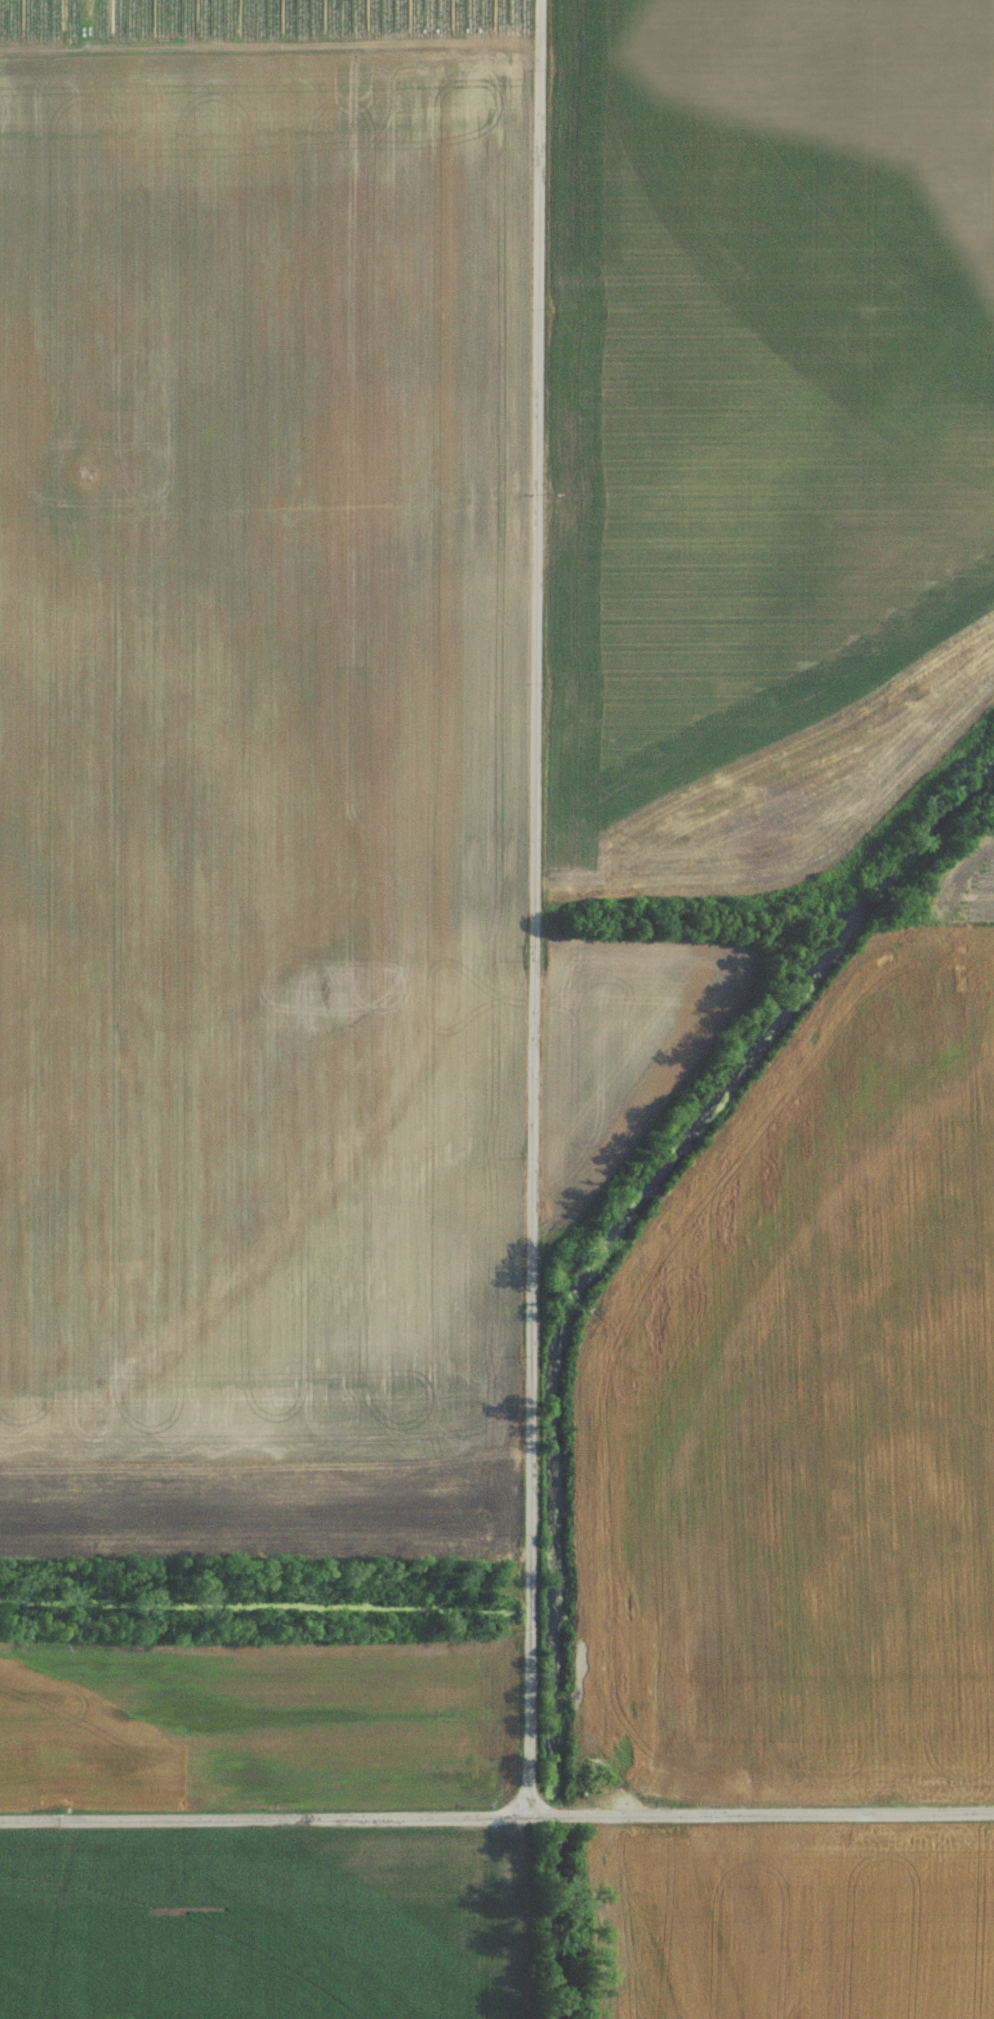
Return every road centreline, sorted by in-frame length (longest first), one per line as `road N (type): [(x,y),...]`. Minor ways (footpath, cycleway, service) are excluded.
road 1 (residential): [(570,1836),(560,0)]
road 2 (residential): [(993,1842),(0,1840)]

